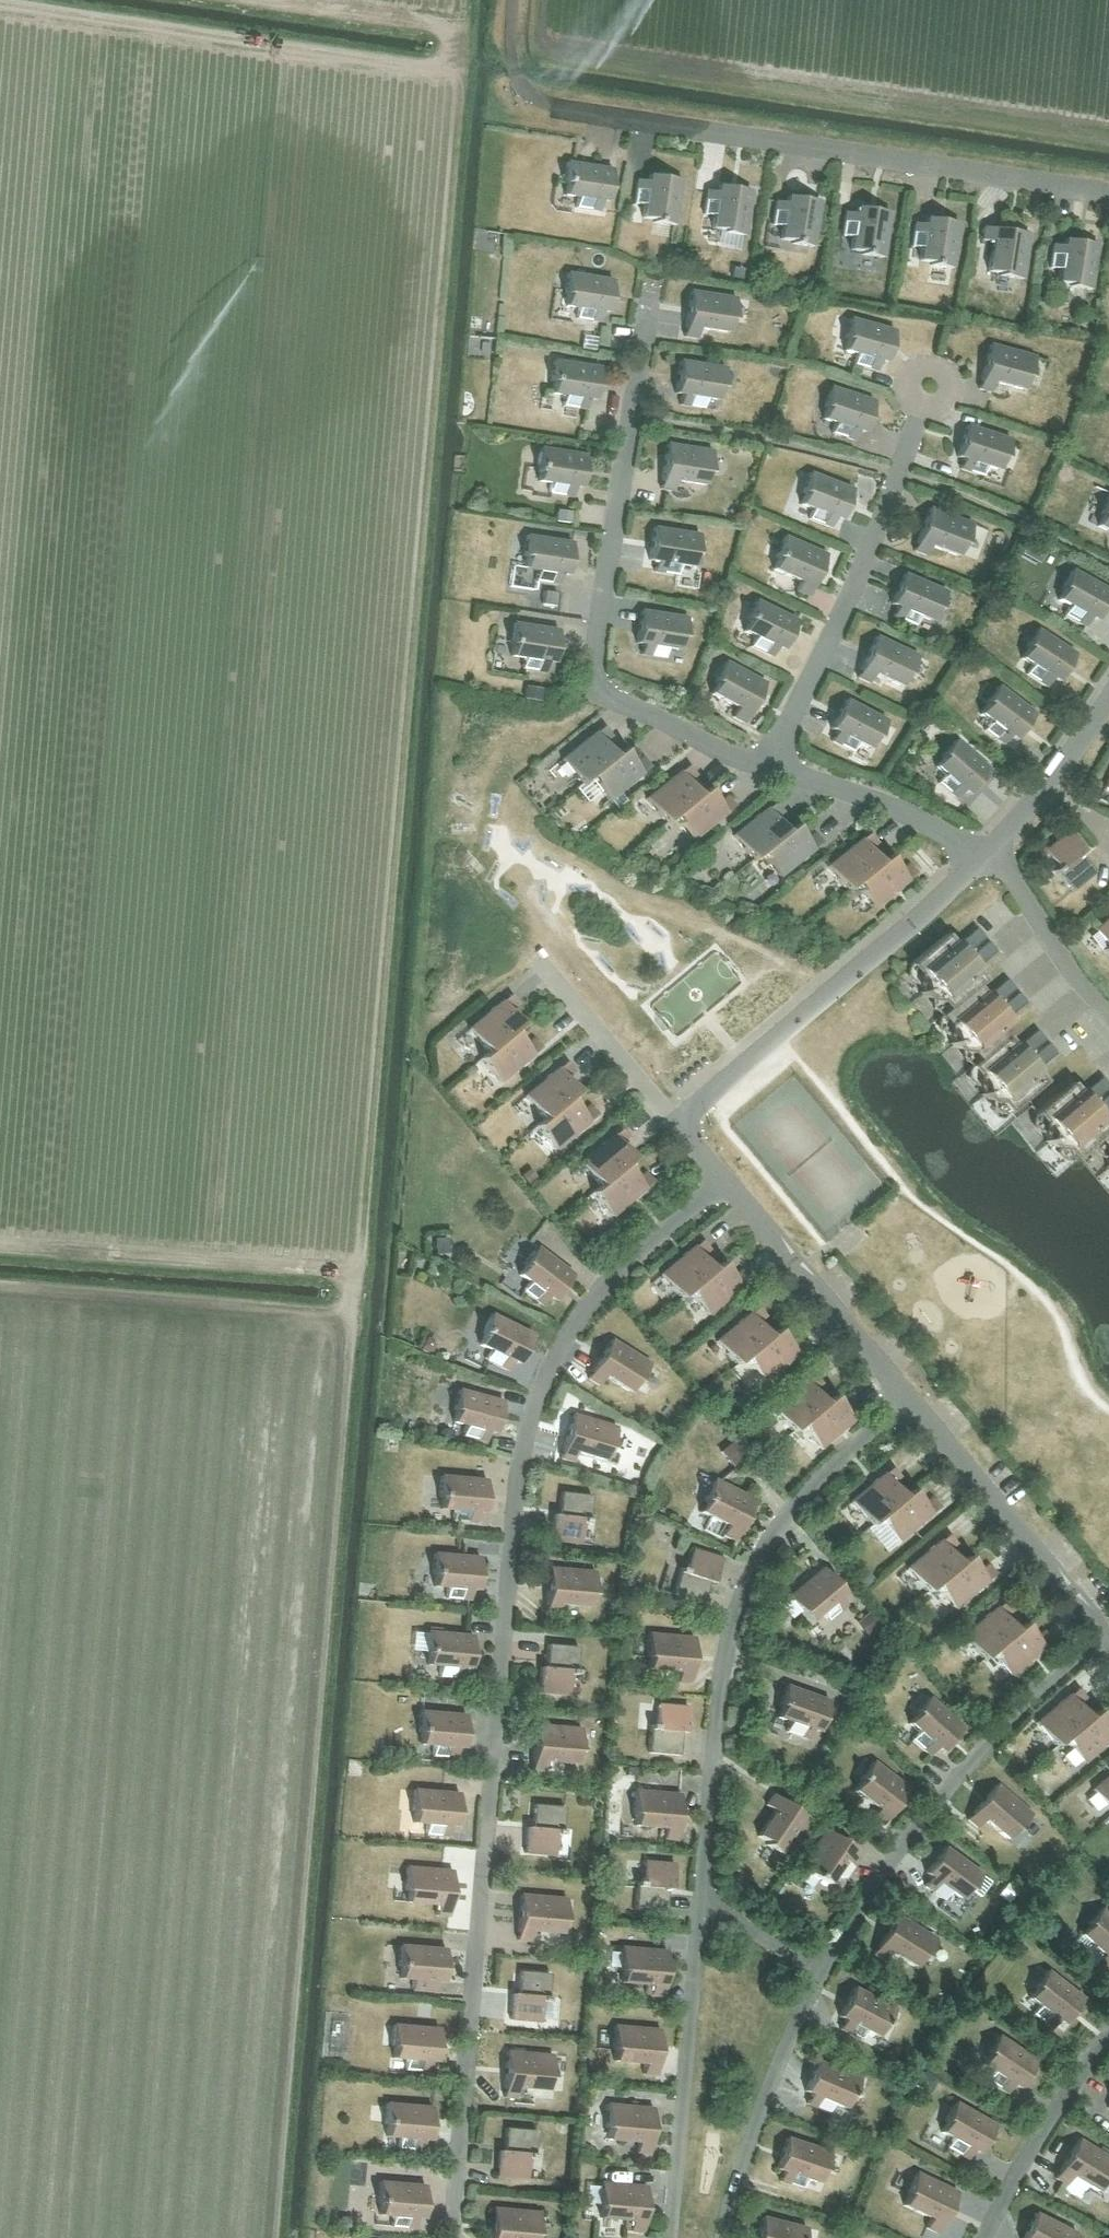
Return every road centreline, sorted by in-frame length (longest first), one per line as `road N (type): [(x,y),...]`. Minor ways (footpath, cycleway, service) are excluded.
road 1 (track): [(351,1311),(449,191)]
road 2 (unclassified): [(552,105),(1108,192)]
road 3 (track): [(248,0),(454,32),(459,80),(449,191)]
road 4 (track): [(353,1271),(0,1245)]

